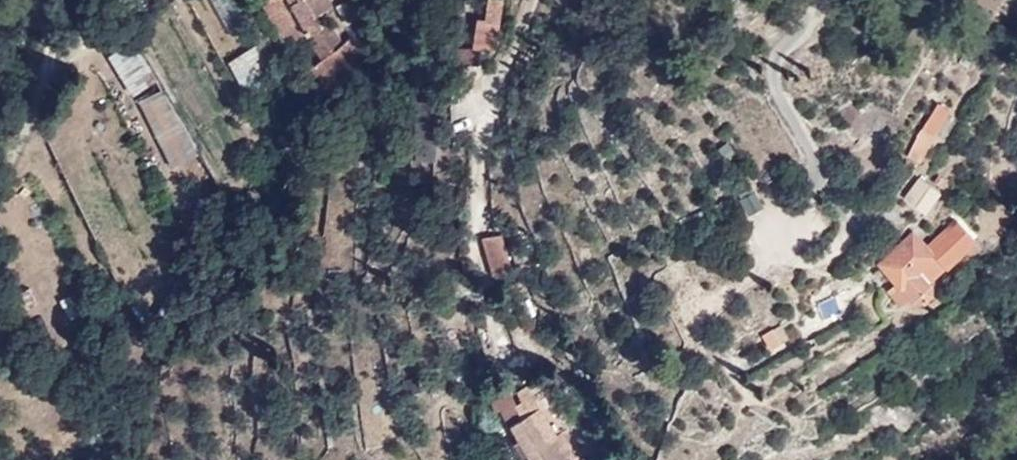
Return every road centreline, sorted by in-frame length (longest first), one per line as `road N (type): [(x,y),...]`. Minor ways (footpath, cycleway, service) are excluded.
road 1 (residential): [(0,173),(95,0)]

